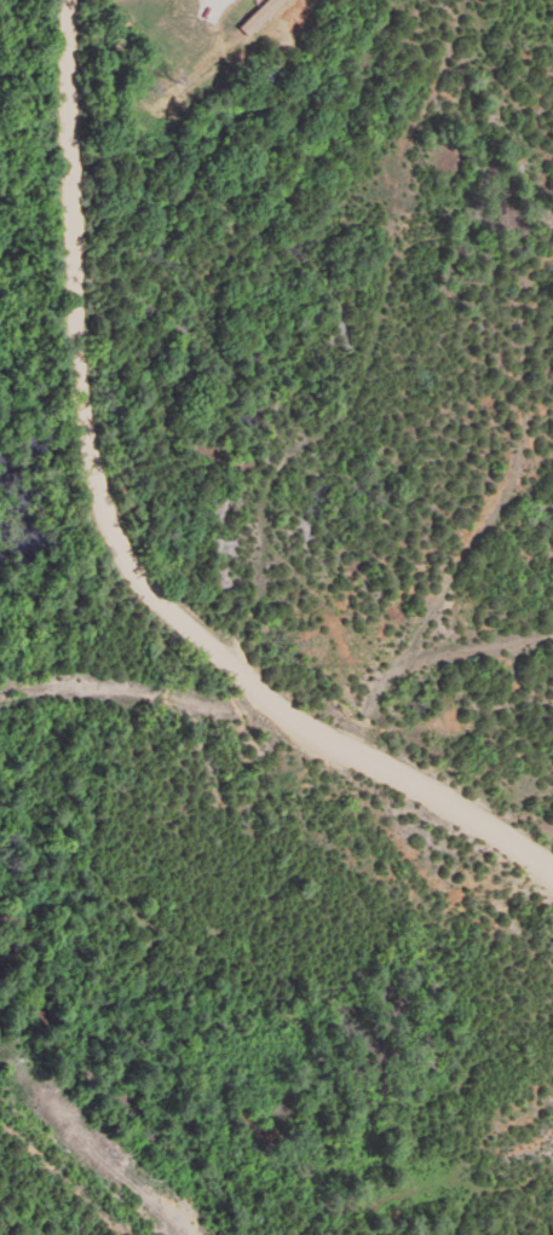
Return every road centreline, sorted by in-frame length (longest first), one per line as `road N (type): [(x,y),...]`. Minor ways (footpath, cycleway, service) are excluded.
road 1 (residential): [(552,870),(273,696),(139,565),(90,431),(74,184),(78,0)]
road 2 (residential): [(552,354),(515,497),(407,670),(273,696)]

